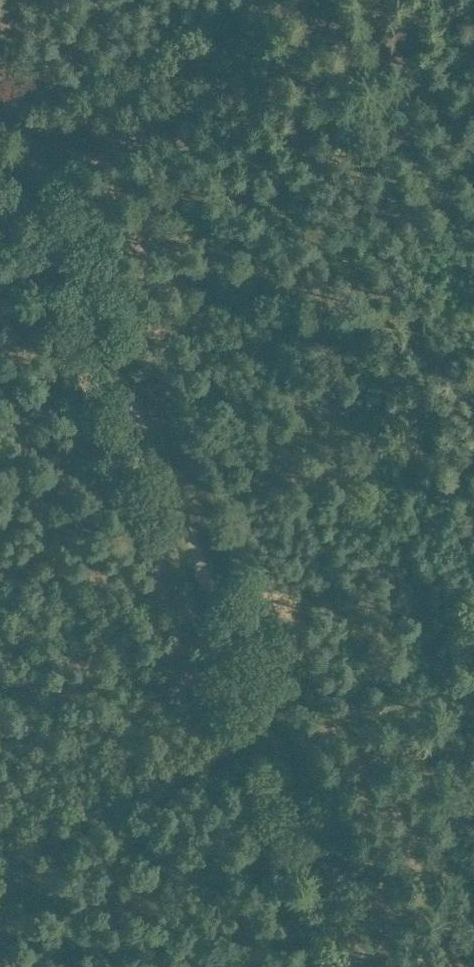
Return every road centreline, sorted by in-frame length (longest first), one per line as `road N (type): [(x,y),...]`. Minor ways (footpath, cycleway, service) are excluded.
road 1 (track): [(26,131),(165,433),(260,738),(369,966)]
road 2 (track): [(0,866),(260,738),(473,679)]
road 3 (track): [(26,131),(303,0)]

